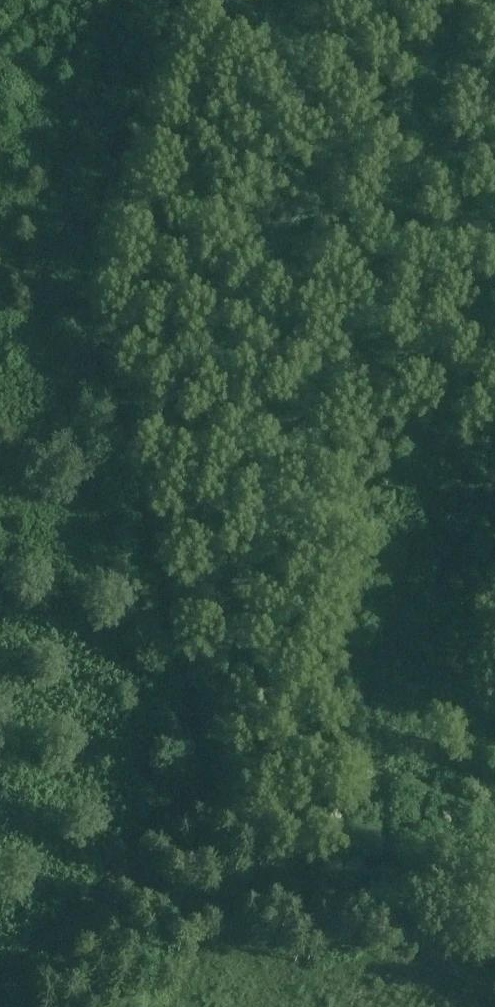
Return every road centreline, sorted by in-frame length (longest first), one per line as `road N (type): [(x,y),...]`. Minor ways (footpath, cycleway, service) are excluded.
road 1 (track): [(362,928),(212,845),(202,702),(86,290),(164,57)]
road 2 (track): [(491,1006),(362,928)]

